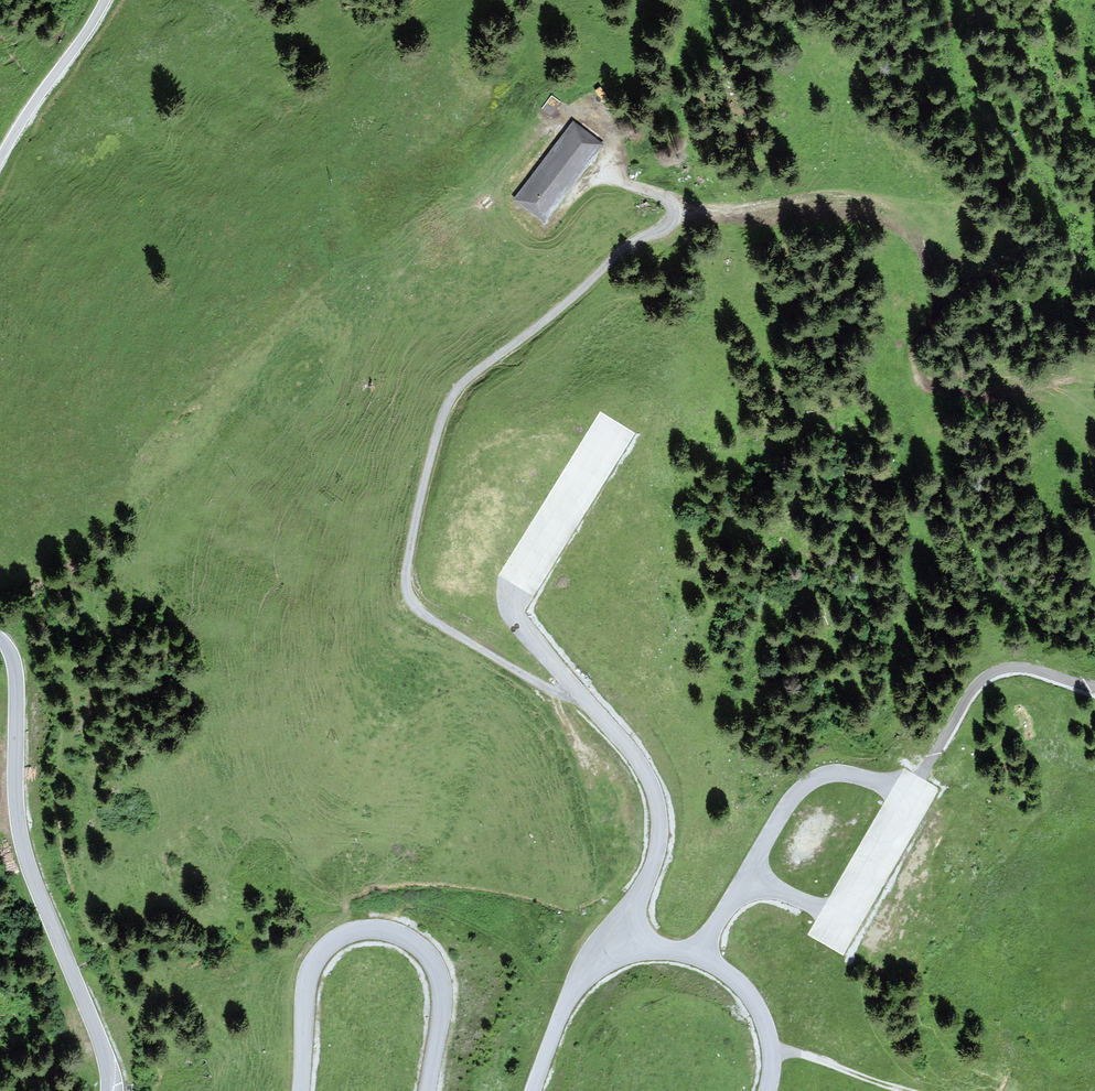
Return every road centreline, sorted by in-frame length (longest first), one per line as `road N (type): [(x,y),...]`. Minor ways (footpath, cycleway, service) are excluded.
road 1 (track): [(592,707),(428,618),(406,582),(437,433),(456,392),(635,241),(678,214),(663,194),(592,171)]
road 2 (track): [(678,209),(738,211),(818,195),(879,202),(907,227),(928,271),(929,374),(1025,378),(1059,369)]
road 3 (unclassified): [(0,638),(16,673),(21,837),(102,1046),(107,1090)]
road 4 (track): [(912,795),(964,702),(991,674),(1025,668),(1094,687)]
road 5 (unclassified): [(106,0),(0,159)]
road 6 (track): [(771,1048),(908,1090)]

